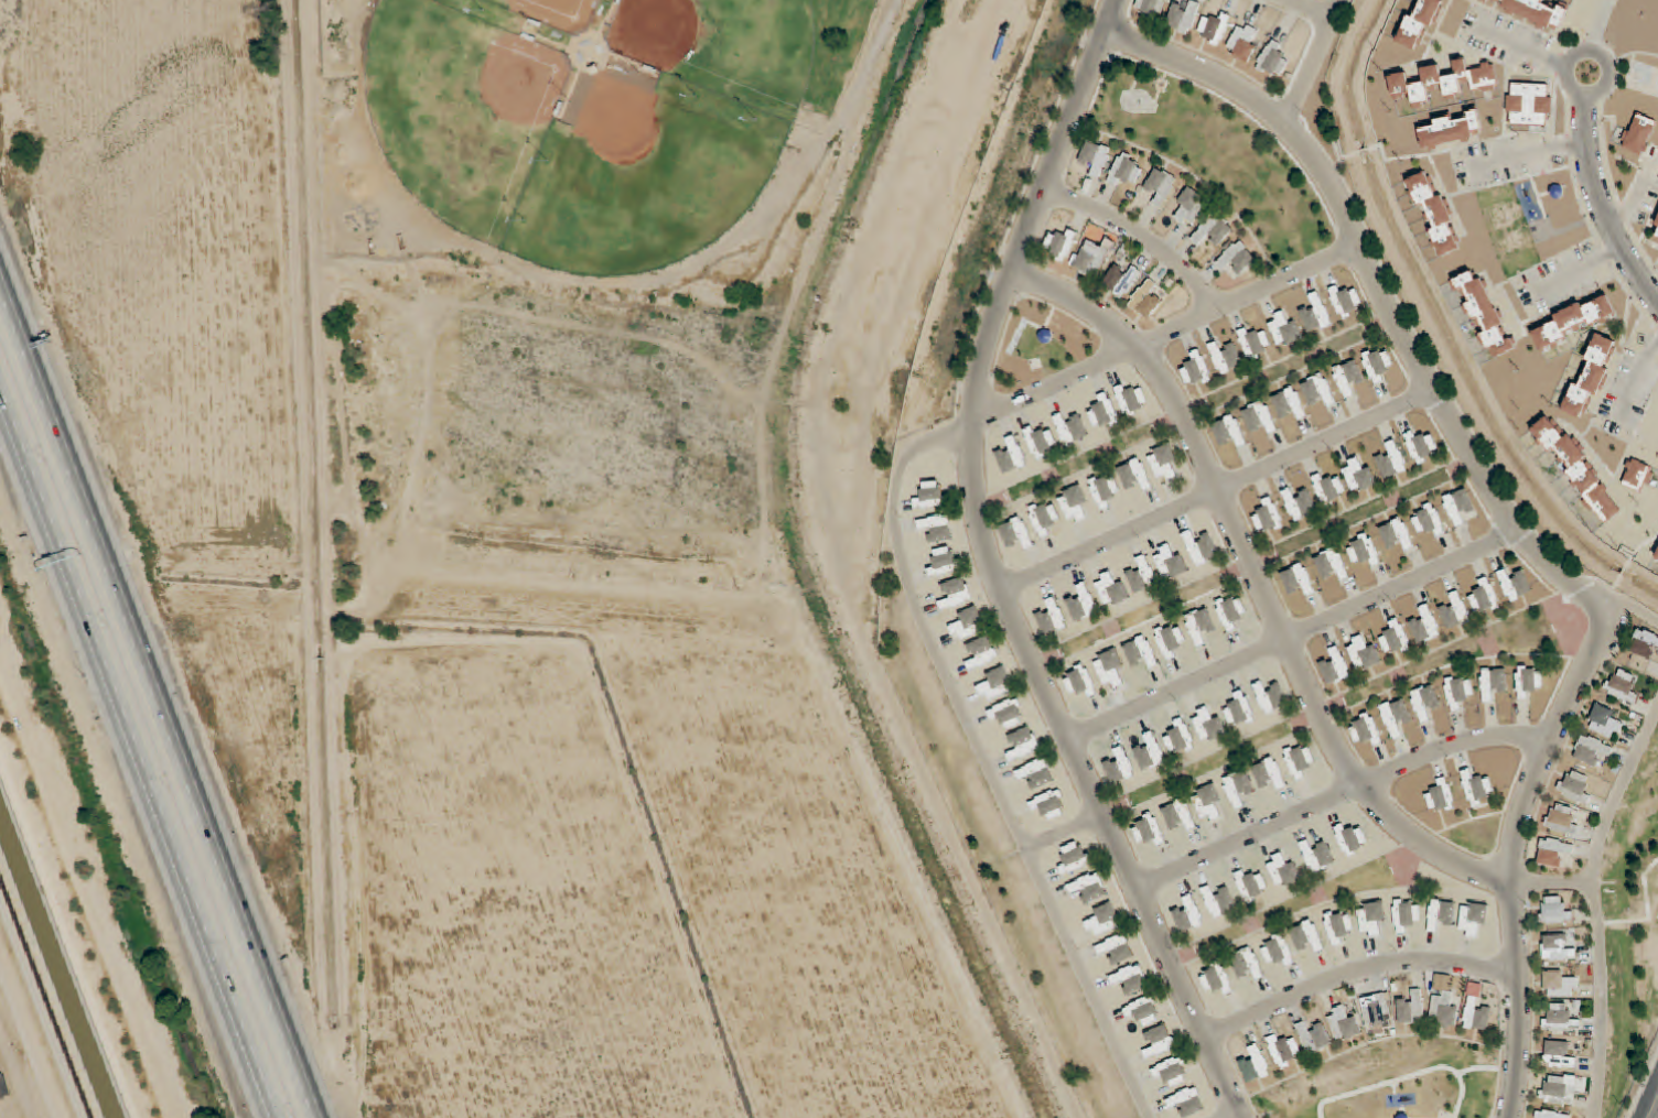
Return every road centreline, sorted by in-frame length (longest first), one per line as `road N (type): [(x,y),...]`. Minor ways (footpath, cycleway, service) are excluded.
road 1 (residential): [(1115,0),(989,328),(977,380),(975,498),(999,589),(1239,1117)]
road 2 (motorway): [(316,1117),(0,283)]
road 3 (residential): [(1009,273),(1103,317),(1158,373),(1324,729),(1359,785),(1461,868),(1511,881)]
road 4 (residential): [(1603,608),(1516,532),(1283,119),(1204,68),(1102,32)]
road 5 (motorway): [(0,392),(278,1117)]
road 6 (residential): [(1511,1117),(1519,1020),(1511,881),(1517,827),(1531,779),(1605,626),(1603,608)]
road 7 (residential): [(1069,740),(1516,532)]
road 8 (residential): [(999,589),(1430,388)]
road 9 (residential): [(1139,886),(1436,749),(1486,735),(1520,734),(1547,743)]
road 10 (residential): [(973,420),(1355,245)]
road 11 (residential): [(1207,1038),(1304,989),(1380,965),(1447,962),(1517,975)]
road 12 (residential): [(1587,95),(1592,161),(1608,220),(1657,301)]
road 13 (residential): [(1041,187),(1142,235),(1217,308)]
road 14 (residential): [(1587,95),(1611,76),(1595,51),(1568,63),(1569,84),(1587,95)]
road 15 (residential): [(1337,0),(1283,119)]

